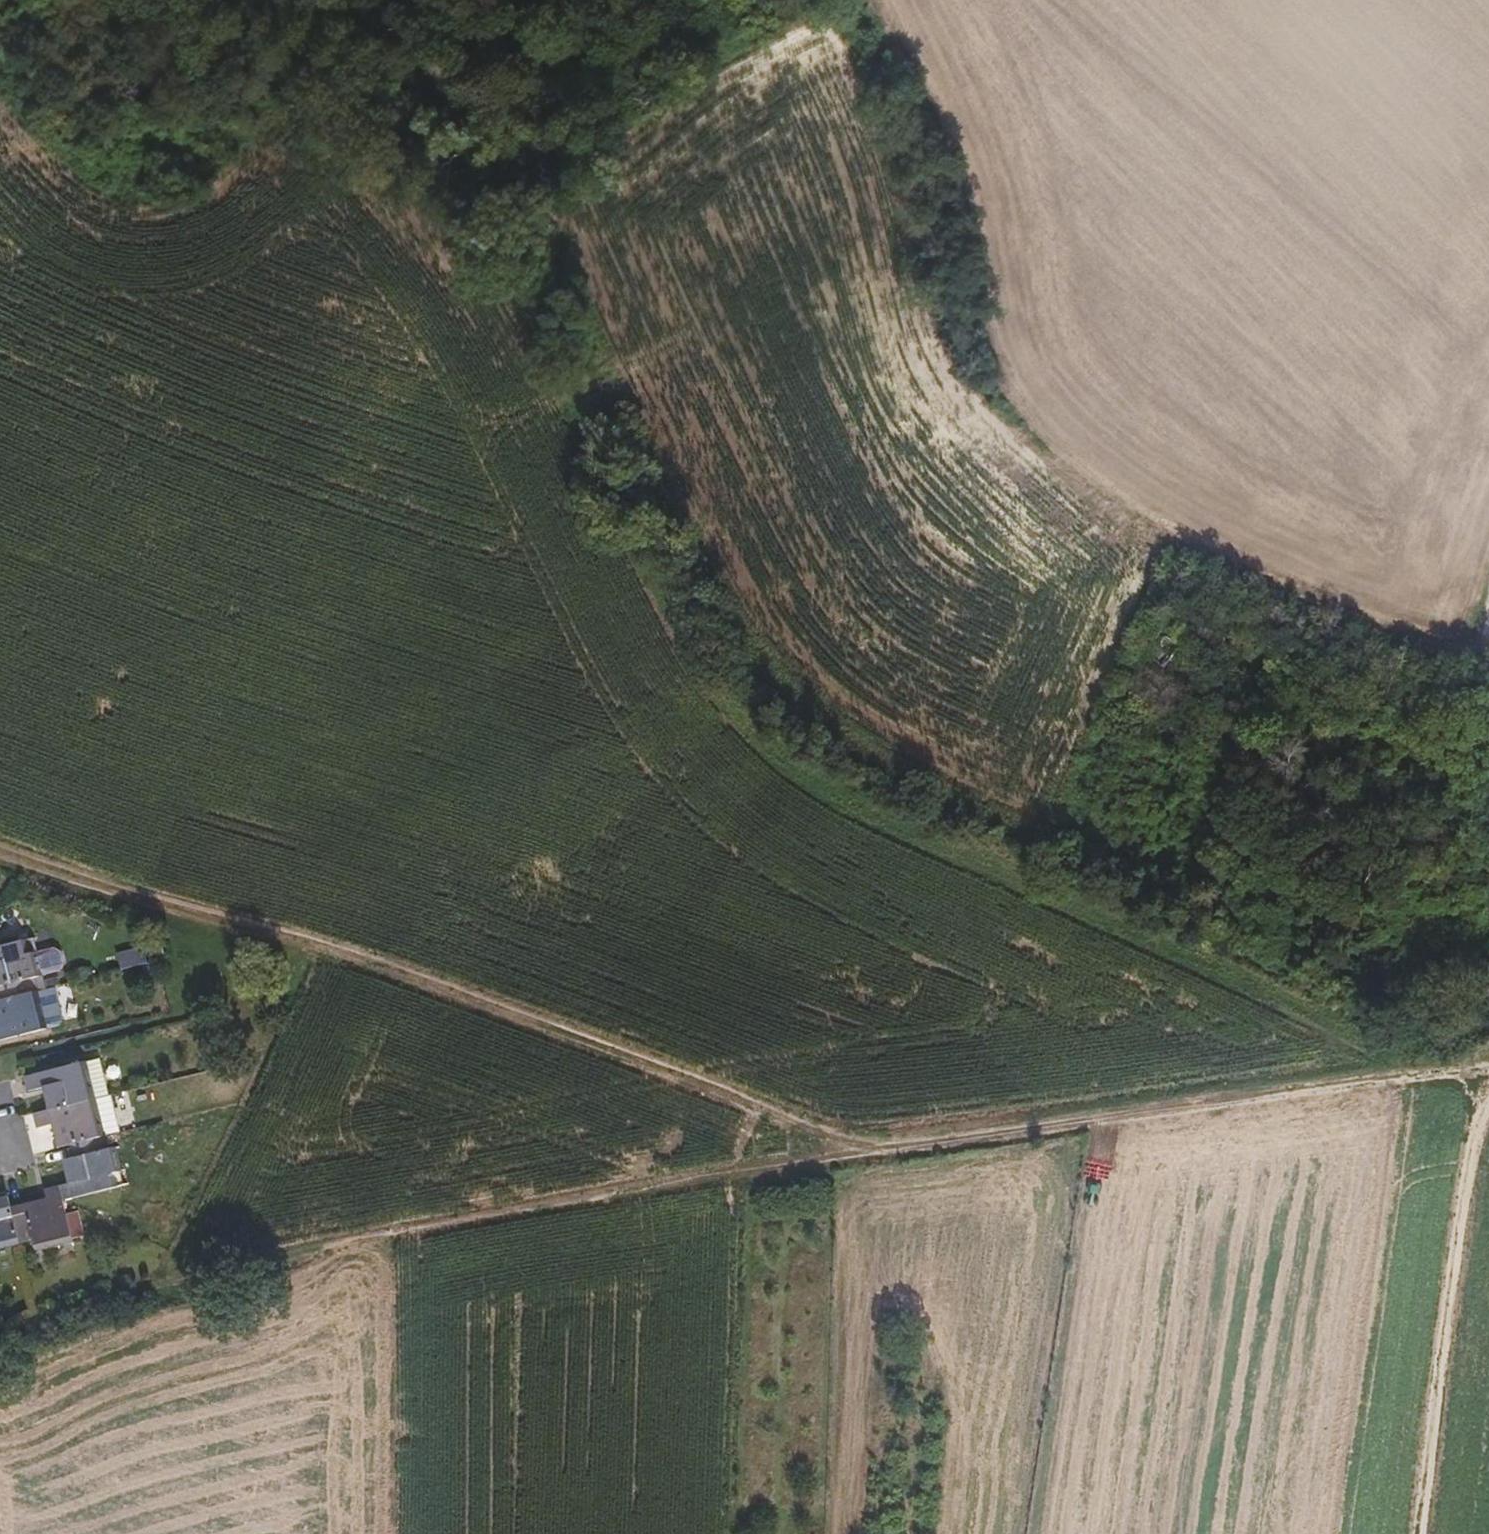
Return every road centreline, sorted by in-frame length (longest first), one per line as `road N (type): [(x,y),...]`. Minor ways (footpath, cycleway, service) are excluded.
road 1 (track): [(864,1154),(0,846)]

